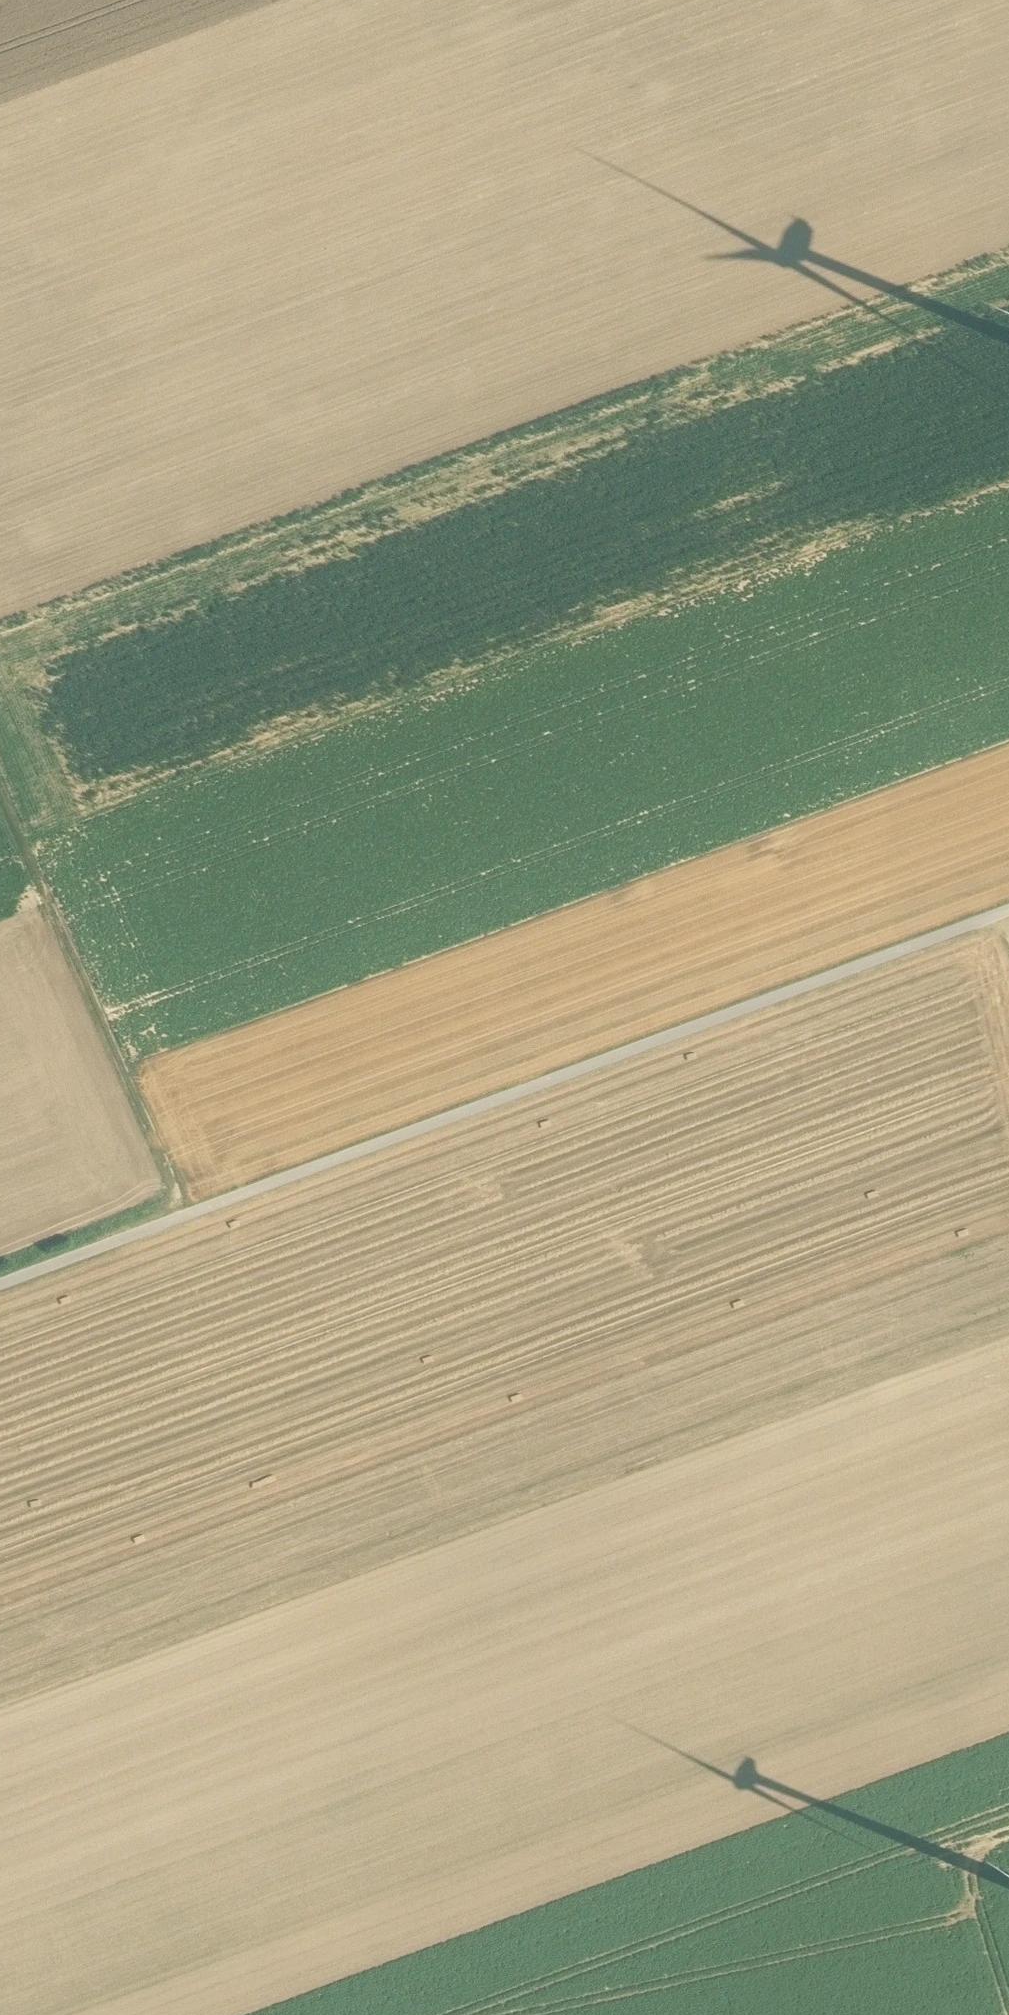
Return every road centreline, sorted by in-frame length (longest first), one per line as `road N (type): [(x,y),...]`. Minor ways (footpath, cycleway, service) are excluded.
road 1 (track): [(0,1305),(188,1224),(486,1126),(1008,930)]
road 2 (track): [(188,1224),(0,786)]

